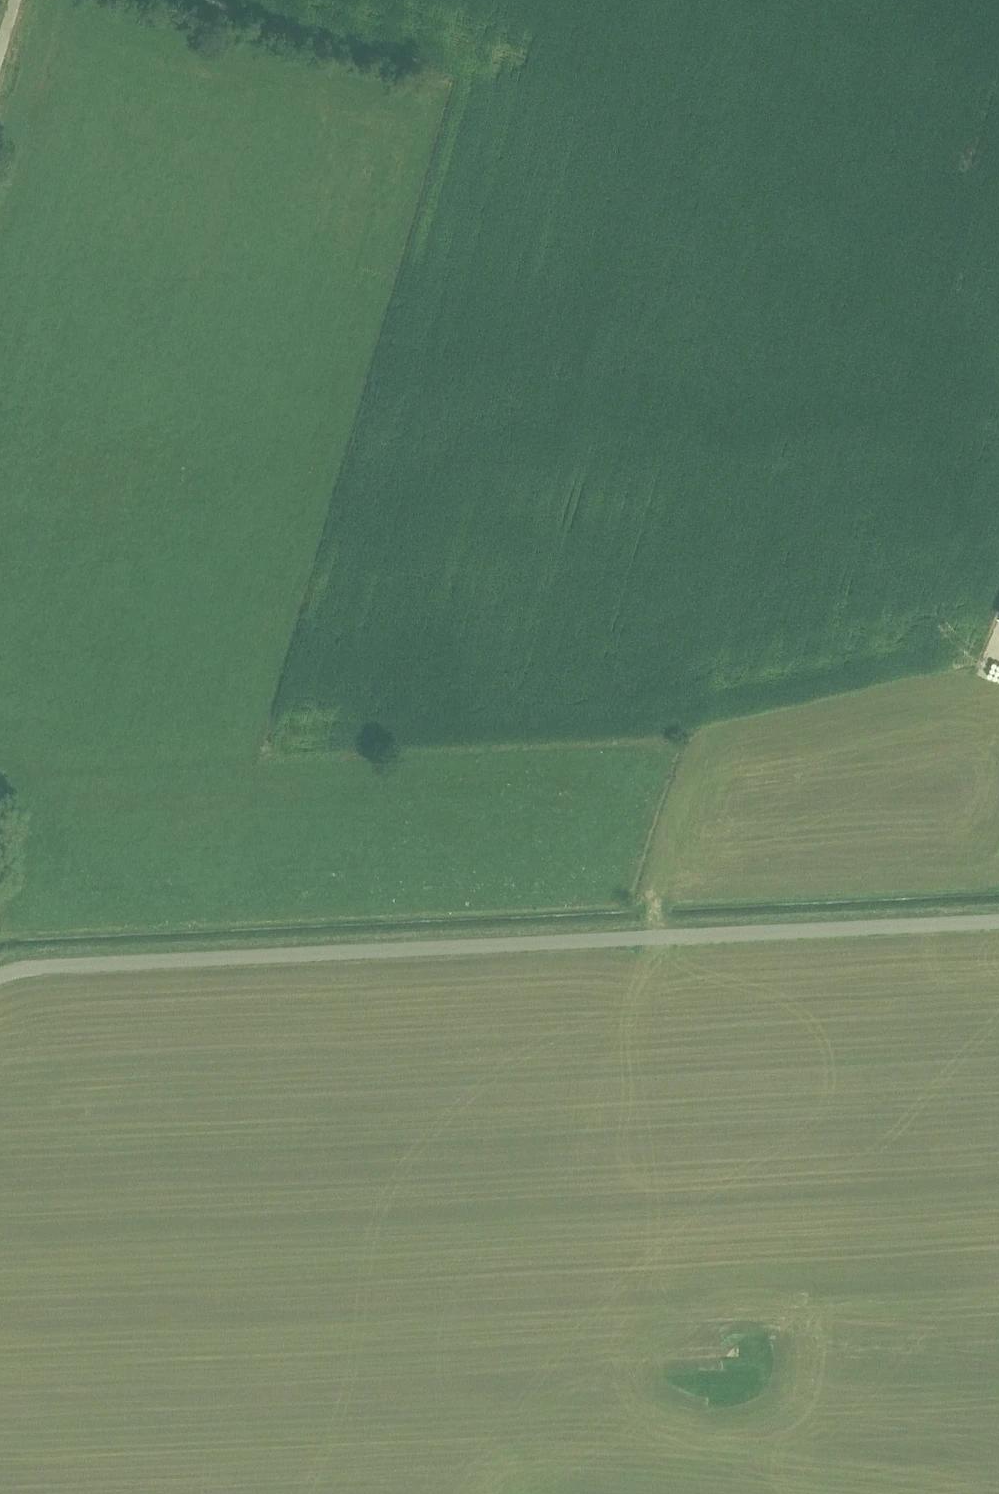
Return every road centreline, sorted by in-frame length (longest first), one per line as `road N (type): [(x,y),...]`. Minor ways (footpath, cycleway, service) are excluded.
road 1 (unclassified): [(998,922),(40,966),(0,977)]

